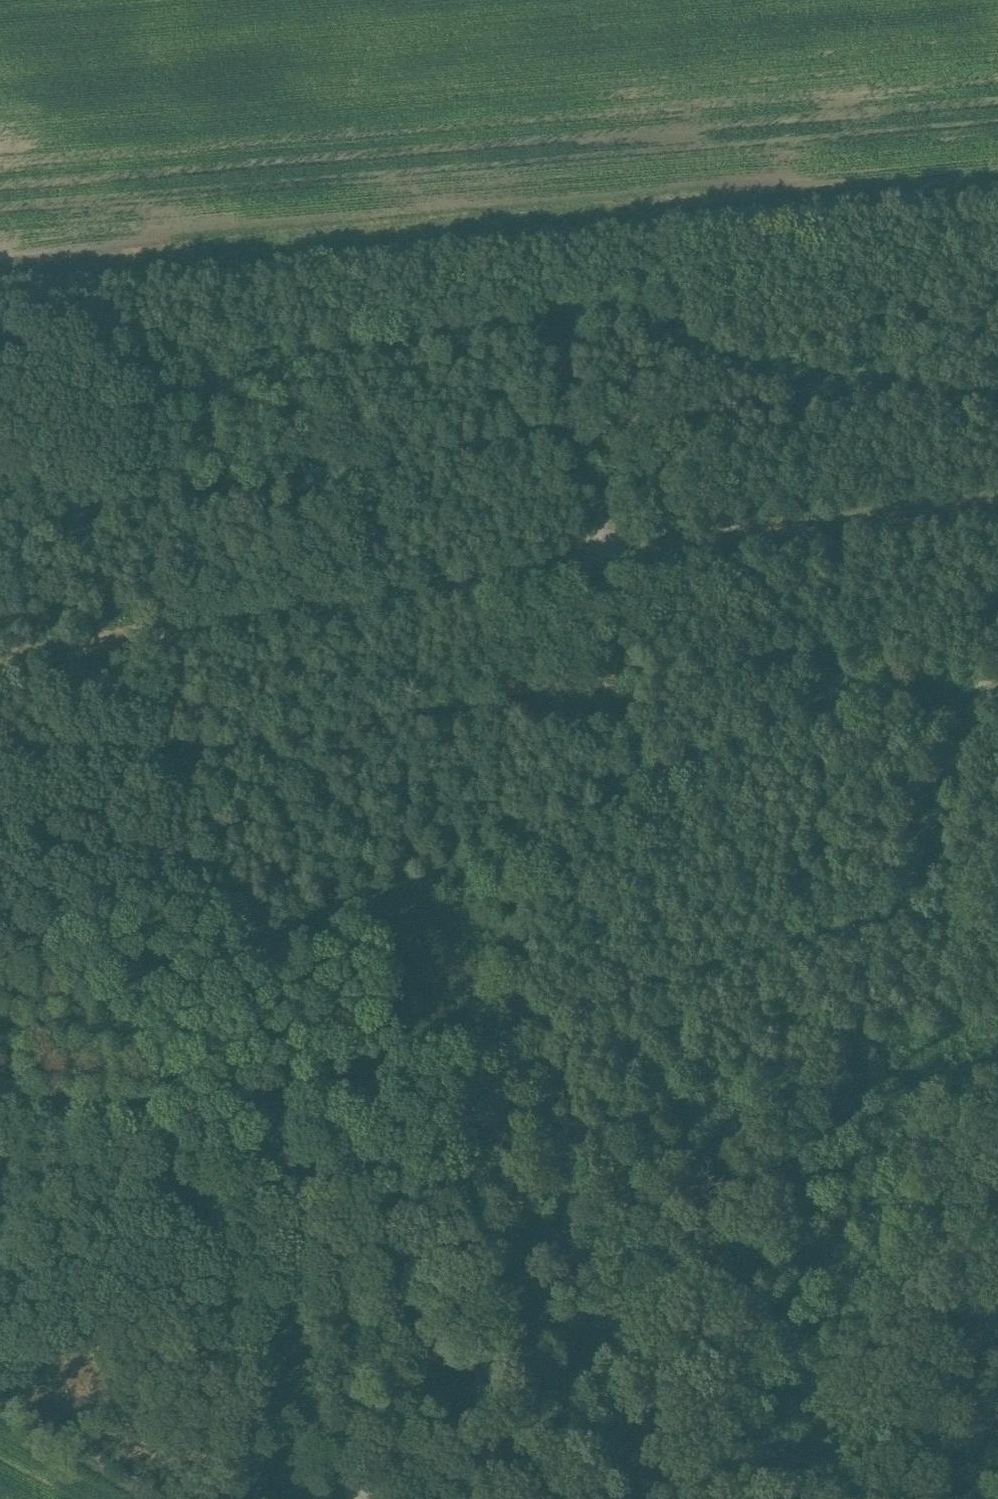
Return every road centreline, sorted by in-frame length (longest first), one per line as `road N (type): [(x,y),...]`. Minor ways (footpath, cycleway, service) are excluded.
road 1 (track): [(997,498),(0,662)]
road 2 (track): [(997,1431),(577,1498)]

